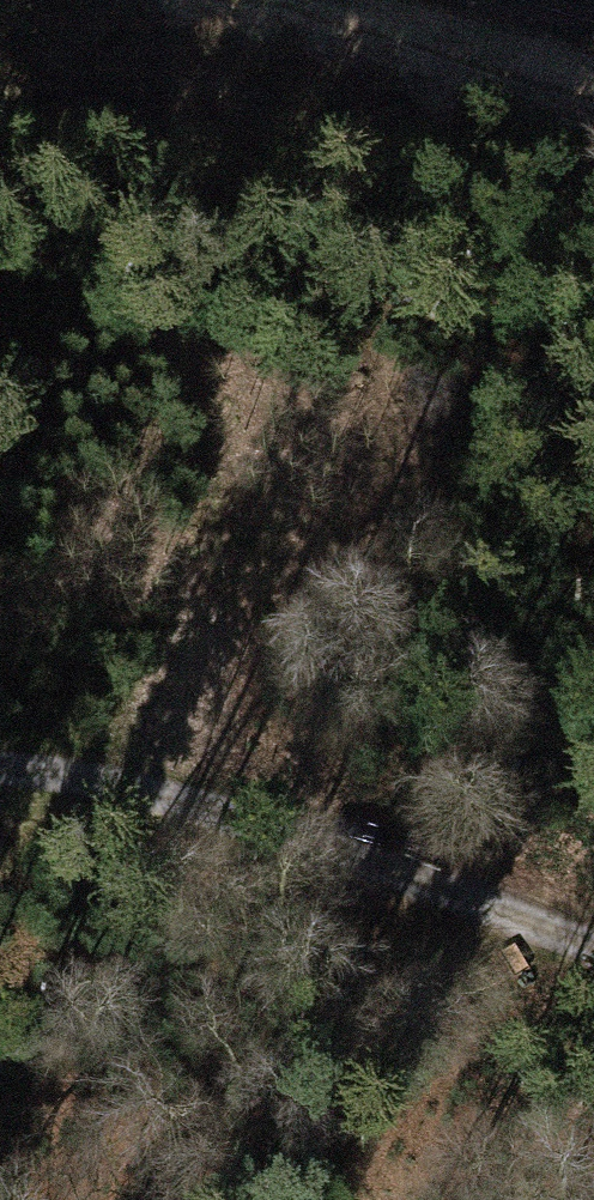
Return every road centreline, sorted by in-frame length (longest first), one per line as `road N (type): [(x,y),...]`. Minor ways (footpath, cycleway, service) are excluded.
road 1 (track): [(80,778),(180,637),(217,549),(225,487),(200,395),(145,278),(73,178),(0,103)]
road 2 (track): [(0,768),(80,778),(185,807),(593,960)]
road 3 (track): [(593,114),(162,0)]

